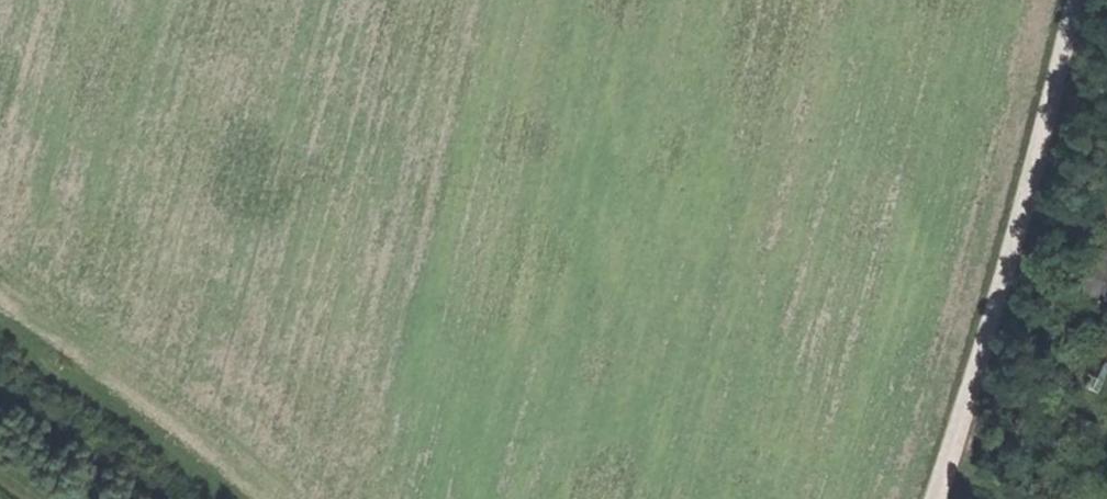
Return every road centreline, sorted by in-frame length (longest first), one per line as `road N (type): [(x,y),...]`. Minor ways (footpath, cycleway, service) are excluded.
road 1 (track): [(1078,0),(942,498)]
road 2 (track): [(0,331),(232,498)]

